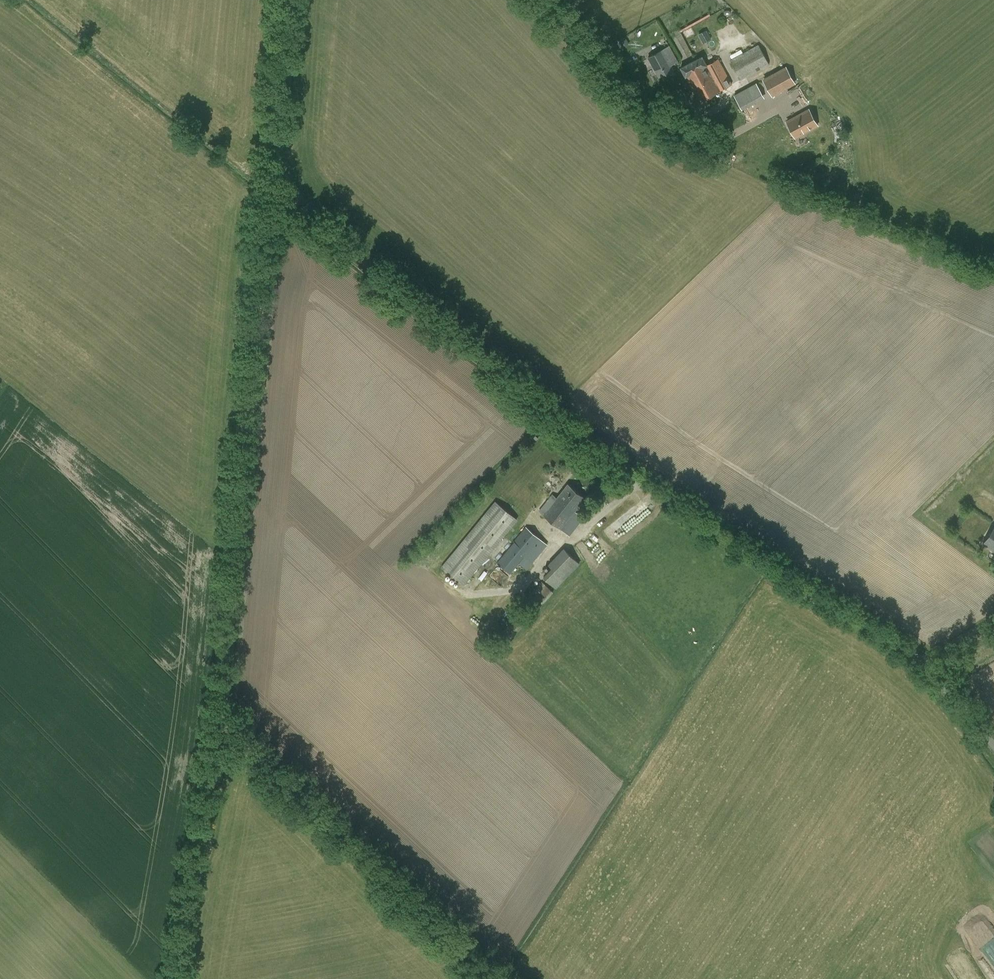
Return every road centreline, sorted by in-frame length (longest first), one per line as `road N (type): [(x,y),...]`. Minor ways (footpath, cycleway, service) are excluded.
road 1 (unclassified): [(993,741),(904,640),(623,464),(337,241),(282,165),(288,0)]
road 2 (track): [(217,727),(272,179),(282,165)]
road 3 (track): [(217,727),(232,732),(496,978)]
road 4 (track): [(174,978),(217,727)]

